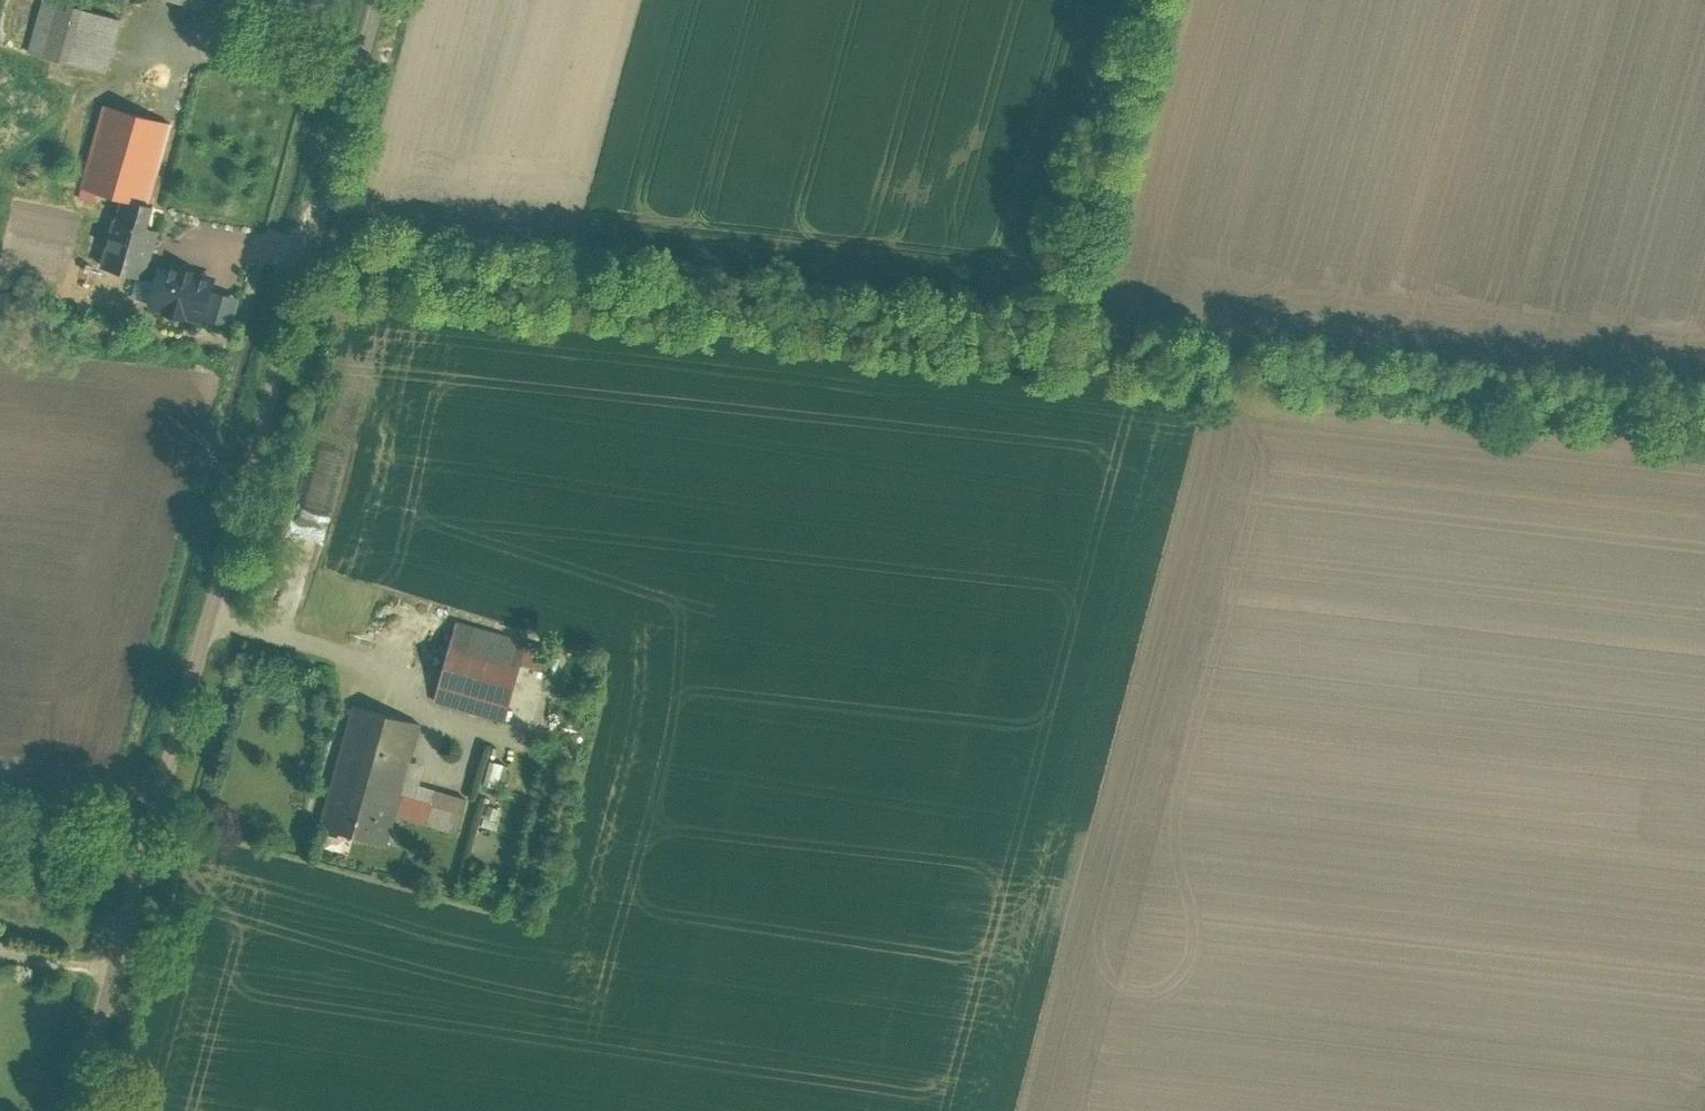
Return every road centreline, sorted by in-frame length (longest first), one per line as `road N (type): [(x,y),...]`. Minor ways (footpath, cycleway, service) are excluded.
road 1 (unclassified): [(381,0),(271,425),(209,617),(74,1110)]

